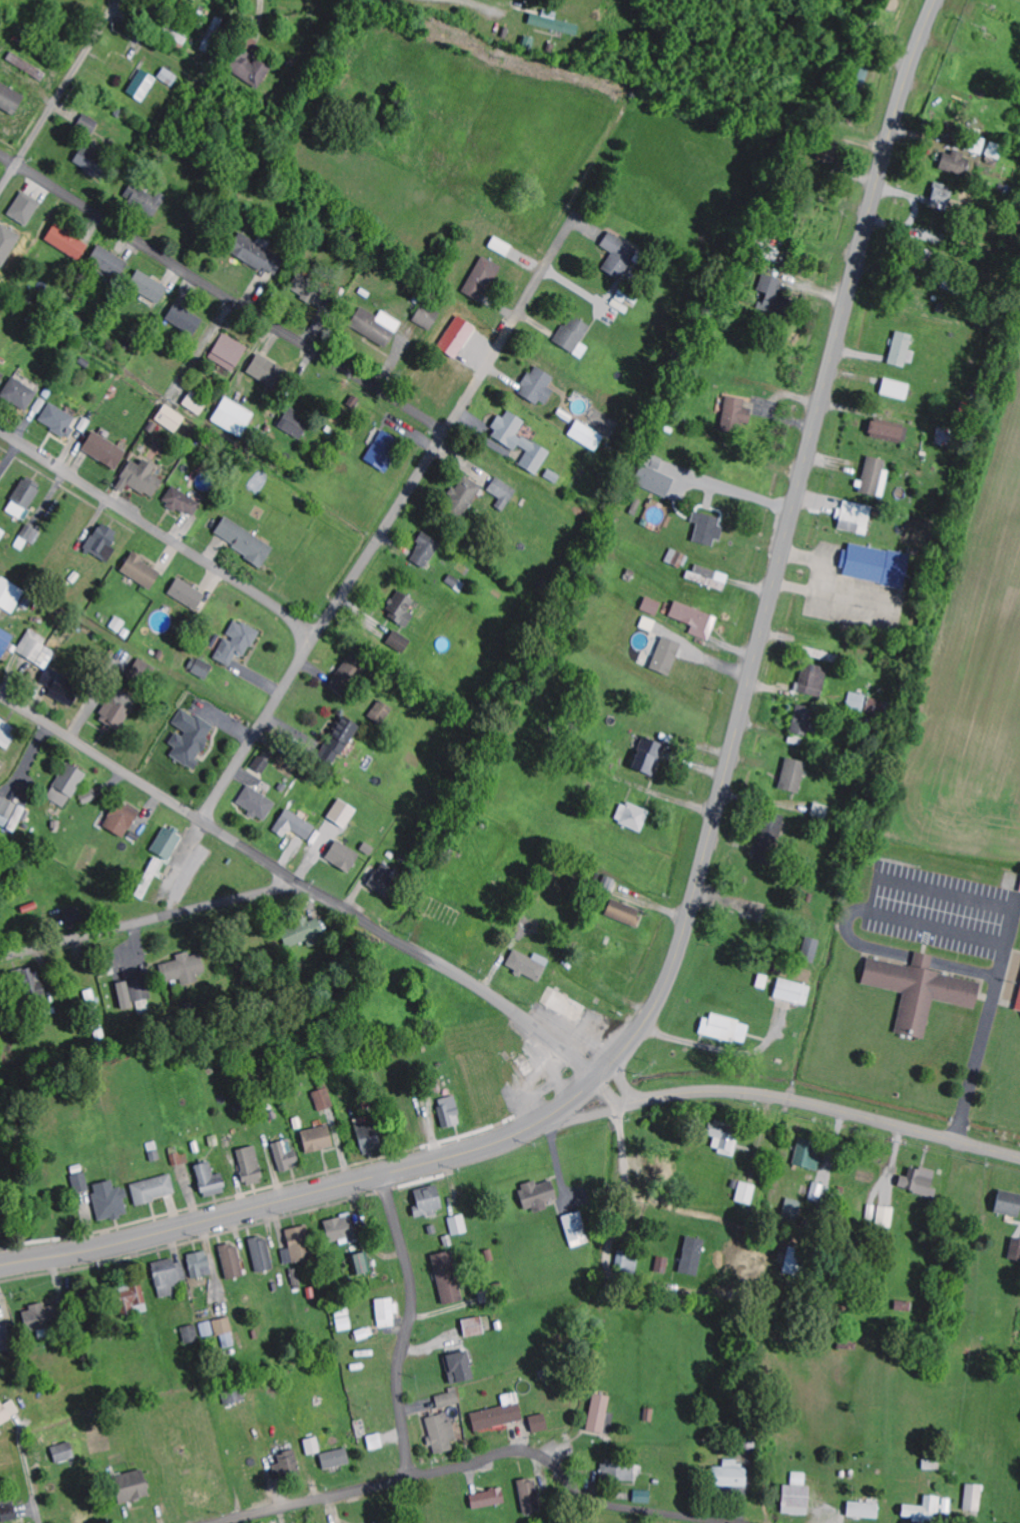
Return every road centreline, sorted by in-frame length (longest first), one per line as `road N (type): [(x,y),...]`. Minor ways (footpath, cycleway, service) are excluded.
road 1 (secondary): [(594,1080),(644,1025),(678,955),(890,139),(938,0)]
road 2 (residential): [(204,819),(574,218)]
road 3 (secondary): [(0,1268),(106,1248),(495,1144),(594,1080)]
road 4 (residential): [(445,435),(0,156)]
road 5 (residential): [(229,1522),(529,1454),(595,1501),(729,1522)]
road 6 (tertiary): [(1019,1159),(765,1096),(702,1093),(619,1105),(594,1080)]
road 7 (residential): [(318,638),(0,432)]
road 8 (residential): [(594,1080),(498,1003),(304,885)]
road 9 (residential): [(0,961),(304,885)]
road 10 (residential): [(384,1176),(412,1300),(399,1363),(411,1481)]
road 11 (residential): [(204,819),(0,690)]
road 12 (residential): [(0,190),(118,0)]

